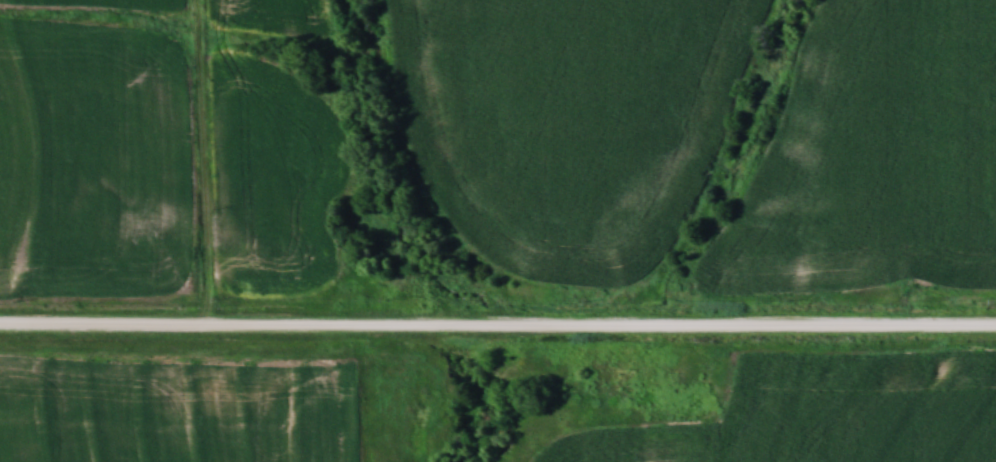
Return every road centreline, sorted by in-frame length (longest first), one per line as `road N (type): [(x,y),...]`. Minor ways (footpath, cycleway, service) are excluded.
road 1 (residential): [(995,328),(0,329)]

